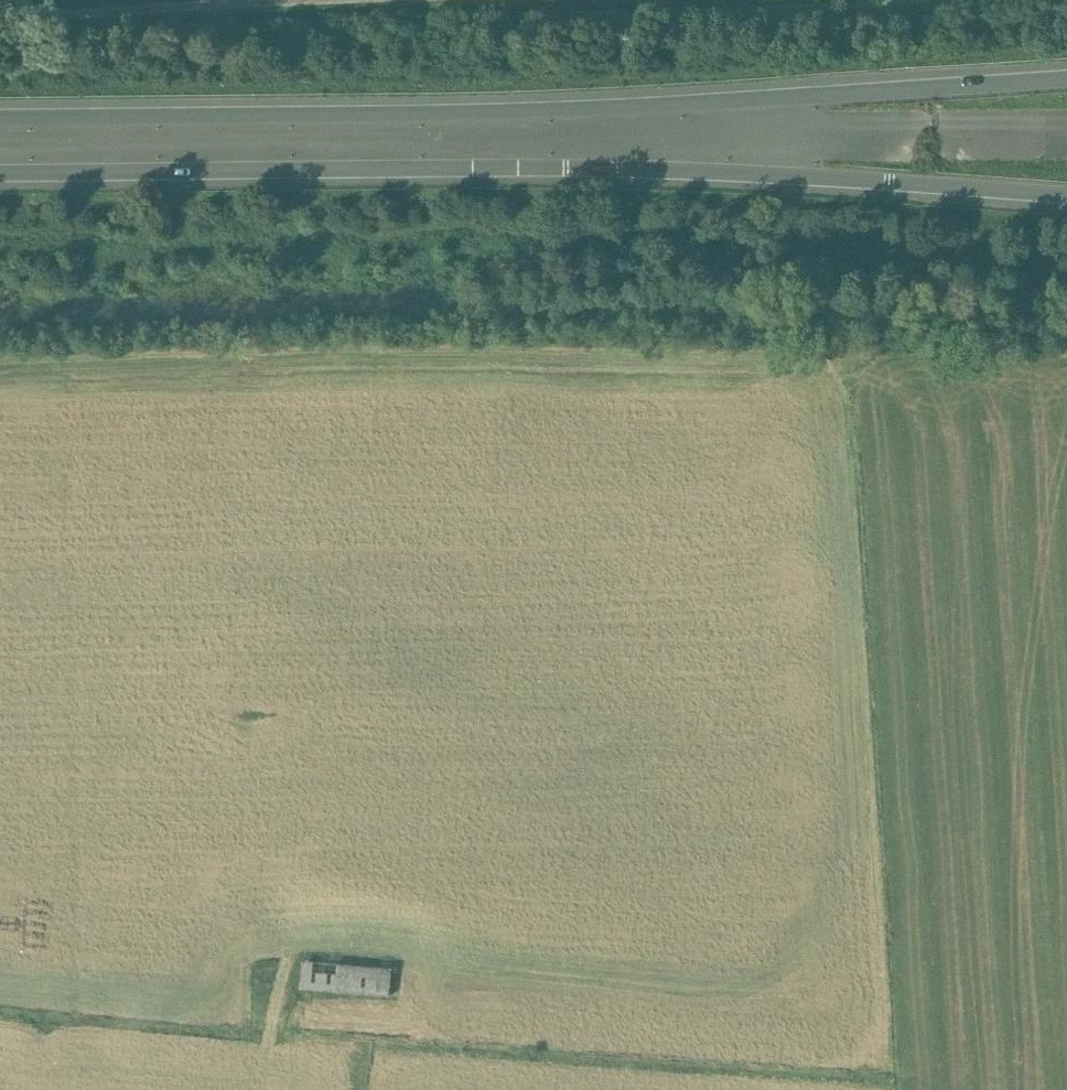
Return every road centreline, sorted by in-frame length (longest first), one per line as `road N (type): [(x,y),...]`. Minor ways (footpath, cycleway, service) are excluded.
road 1 (primary): [(1066,79),(600,106),(0,117)]
road 2 (primary): [(0,172),(645,171),(1066,194)]
road 3 (track): [(0,15),(365,0)]

